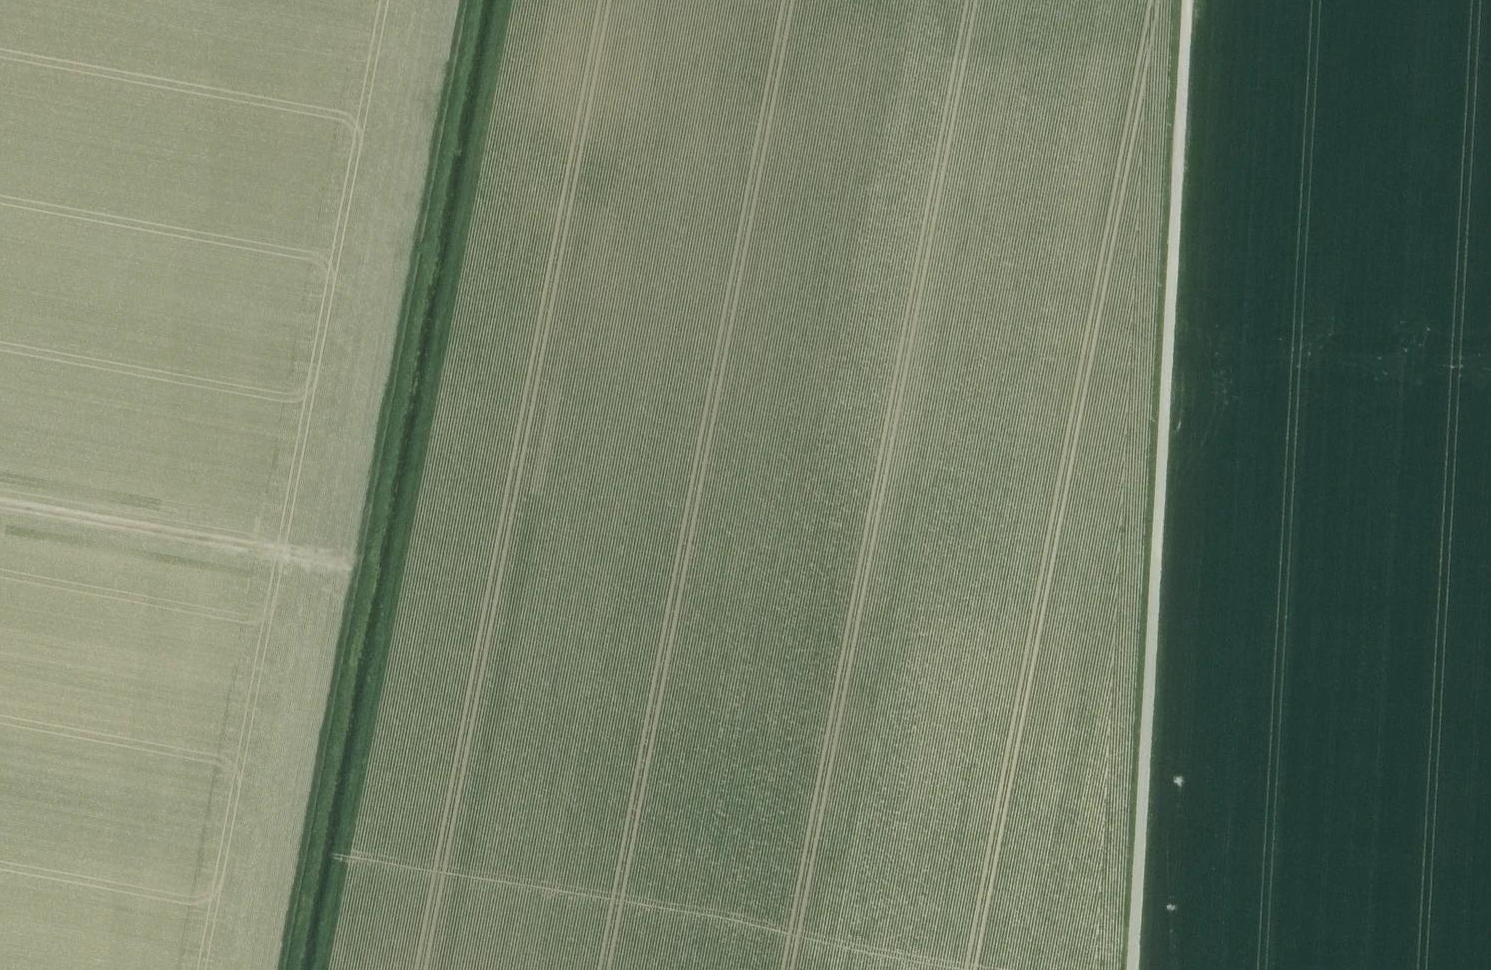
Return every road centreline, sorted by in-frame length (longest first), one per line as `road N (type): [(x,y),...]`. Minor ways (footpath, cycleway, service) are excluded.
road 1 (track): [(286,969),(468,0)]
road 2 (track): [(1134,969),(1186,0)]

